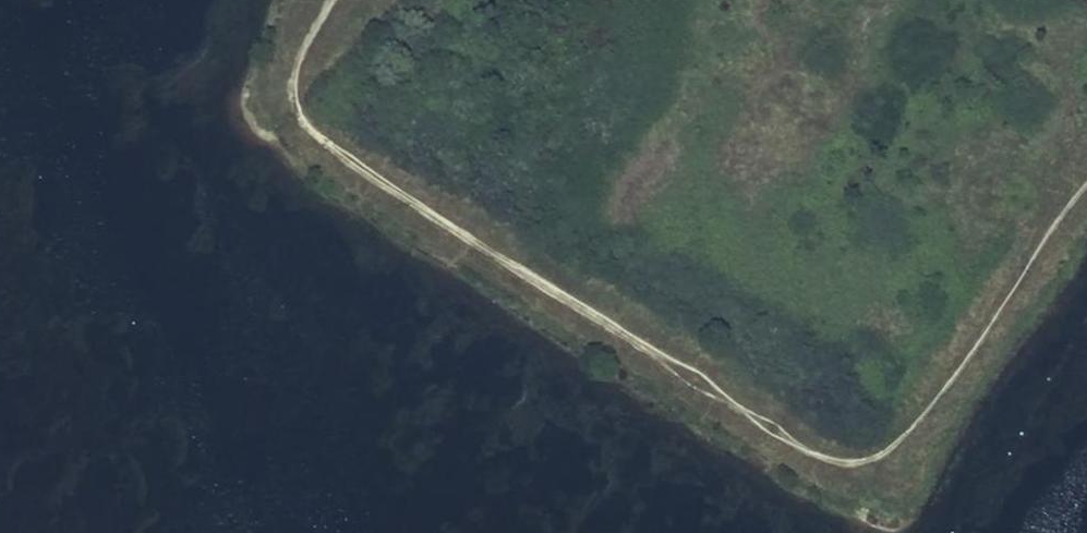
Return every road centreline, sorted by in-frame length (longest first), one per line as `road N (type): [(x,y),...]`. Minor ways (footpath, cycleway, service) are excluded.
road 1 (track): [(338,0),(309,38),(295,98),(302,119),(338,154),(798,436),(840,453),(874,454),(913,428),(1086,187)]

